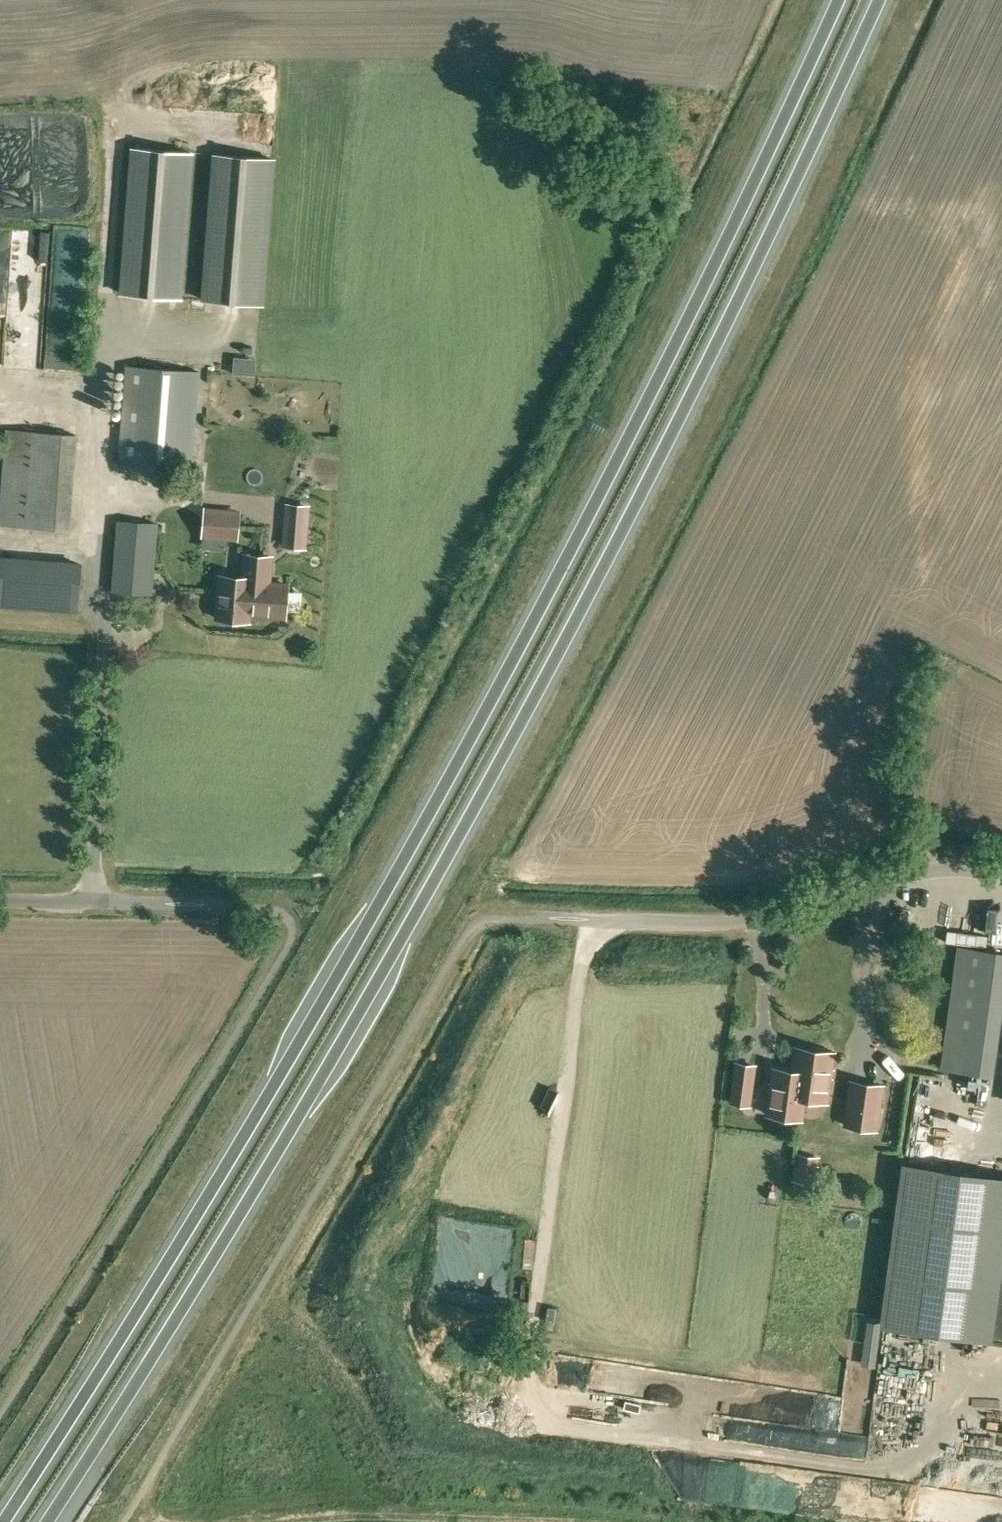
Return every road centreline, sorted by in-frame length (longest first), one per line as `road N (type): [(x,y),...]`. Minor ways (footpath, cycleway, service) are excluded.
road 1 (trunk): [(840,0),(708,275),(330,996),(3,1521)]
road 2 (trunk): [(48,1521),(366,998),(536,692),(875,0)]
road 3 (unclassified): [(1001,871),(912,873),(755,920),(568,918)]
road 4 (unclassified): [(185,904),(0,900)]
road 5 (track): [(371,1521),(528,1521)]

